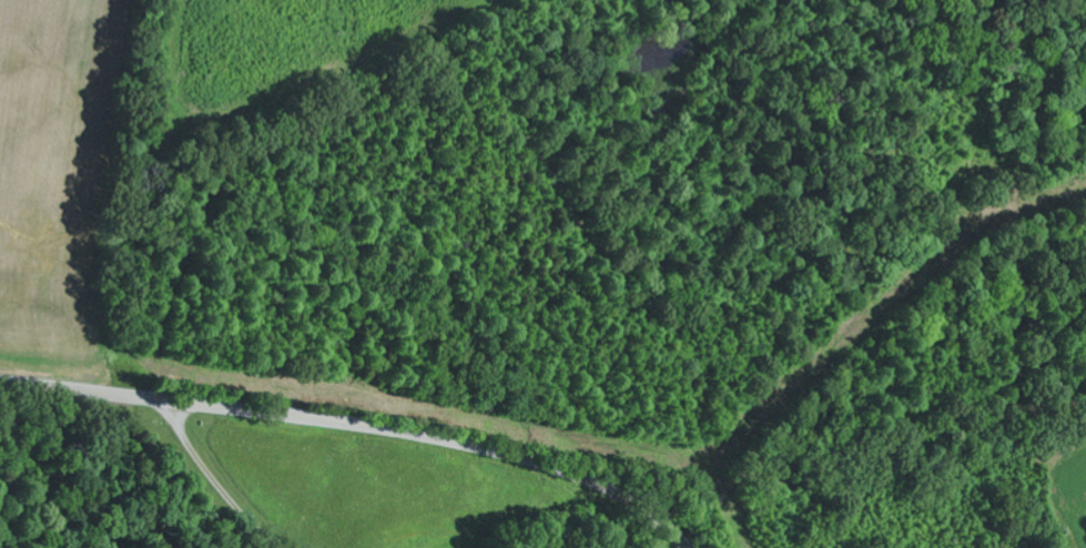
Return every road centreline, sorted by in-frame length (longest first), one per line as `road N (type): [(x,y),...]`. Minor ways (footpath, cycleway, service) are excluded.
road 1 (secondary): [(682,547),(630,503),(530,457),(399,428),(0,379)]
road 2 (residential): [(661,529),(1022,413),(955,206)]
road 3 (residential): [(171,403),(202,460),(284,547)]

